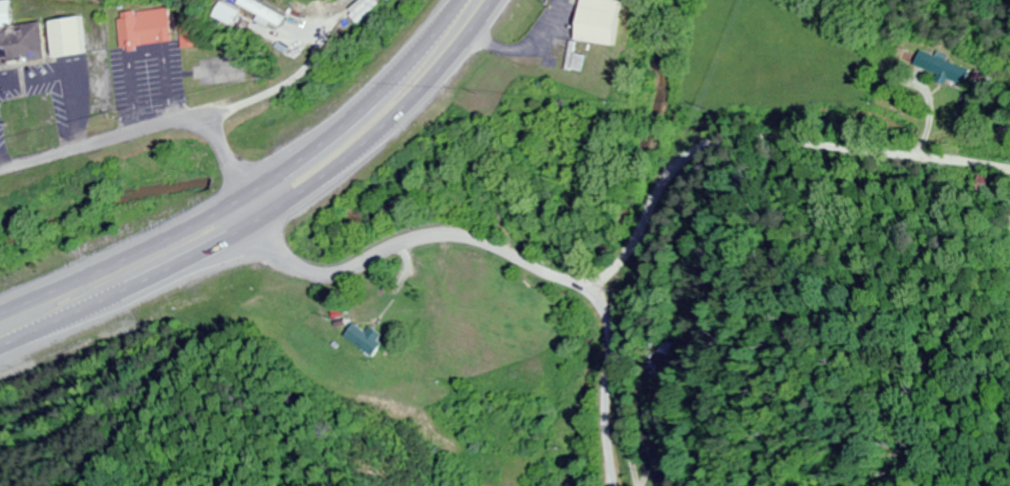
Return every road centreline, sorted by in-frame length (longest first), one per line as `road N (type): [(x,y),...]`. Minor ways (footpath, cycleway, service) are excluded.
road 1 (trunk): [(0,349),(180,269),(320,187),(403,117),(500,0)]
road 2 (residential): [(616,485),(608,331),(587,295),(465,238),(411,243),(335,276),(306,272),(272,243),(242,195)]
road 3 (trunk): [(457,0),(387,81),(284,168),(172,233),(0,308)]
road 4 (residential): [(1009,170),(776,141),(707,147),(674,171),(630,251),(587,295)]
road 5 (residential): [(0,173),(182,122),(216,141),(242,195)]

